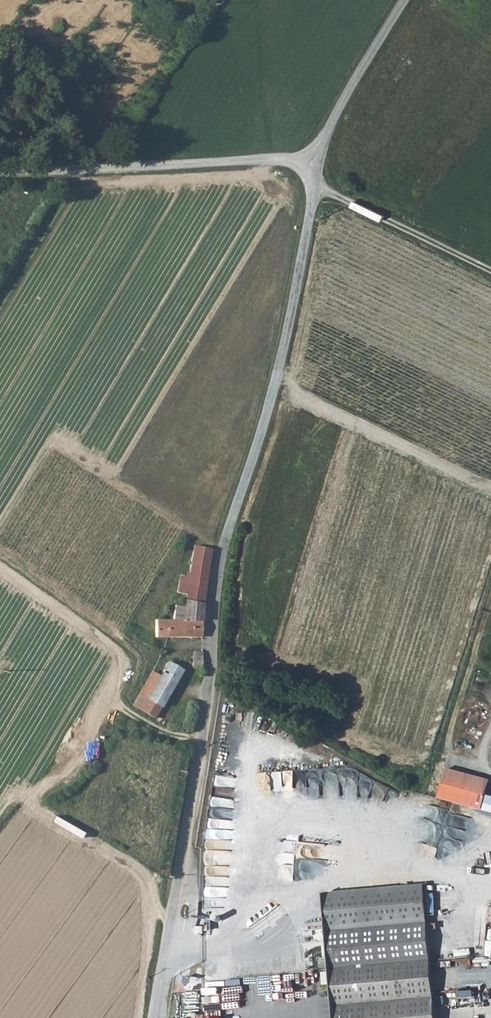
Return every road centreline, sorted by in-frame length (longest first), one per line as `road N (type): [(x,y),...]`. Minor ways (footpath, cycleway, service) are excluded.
road 1 (unclassified): [(154,1017),(211,680),(220,565),(286,334),(326,138),(405,0)]
road 2 (track): [(0,169),(321,157)]
road 3 (track): [(315,185),(490,272)]

